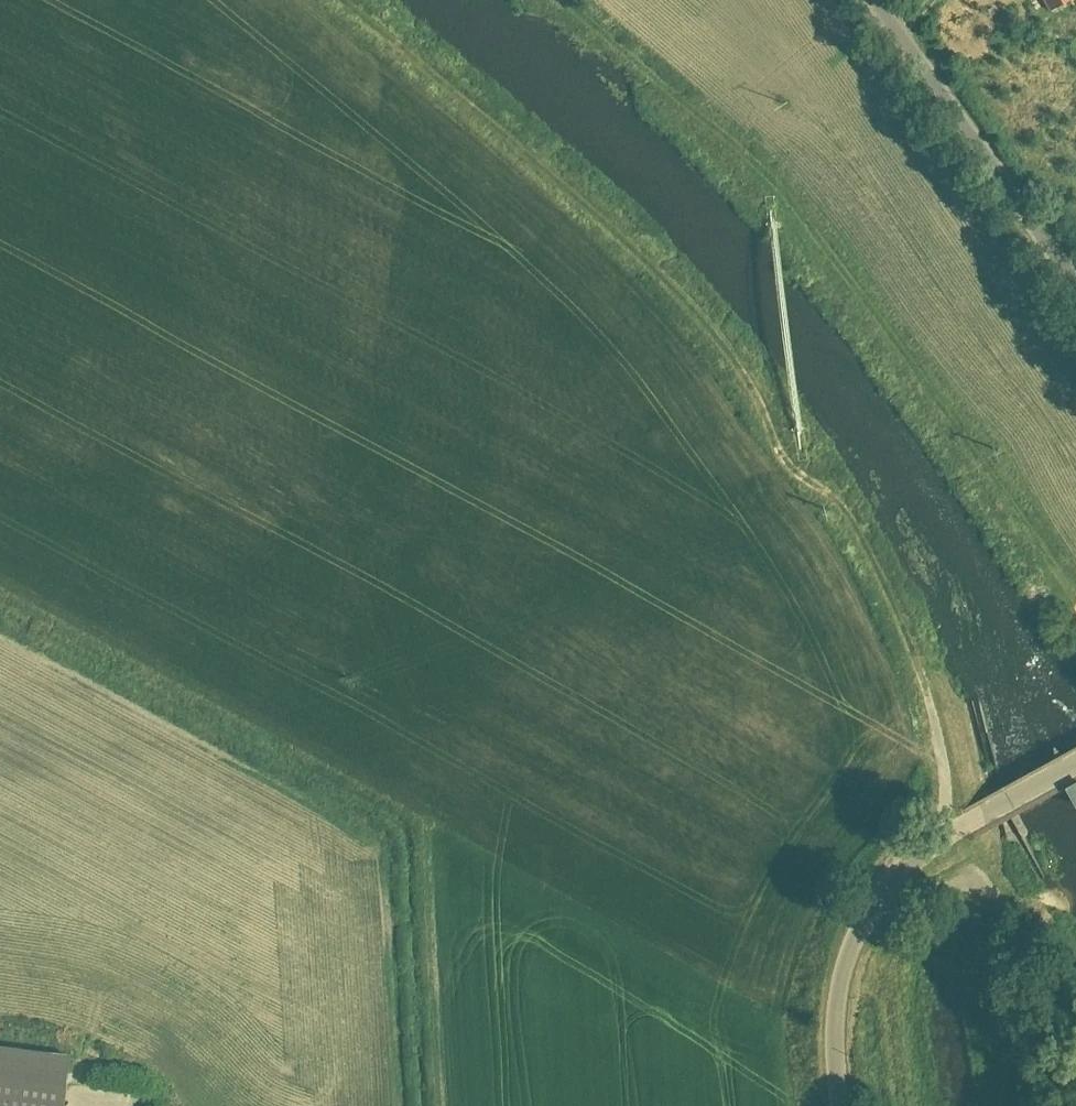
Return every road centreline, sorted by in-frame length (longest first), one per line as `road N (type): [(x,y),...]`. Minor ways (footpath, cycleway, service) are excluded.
road 1 (track): [(952,834),(922,685),(879,564),(821,476),(793,459),(768,428),(748,382),(663,274),(349,0)]
road 2 (unclassified): [(1075,765),(938,842),(867,917),(839,997),(839,1105)]
road 3 (unclassified): [(880,0),(1075,277)]

